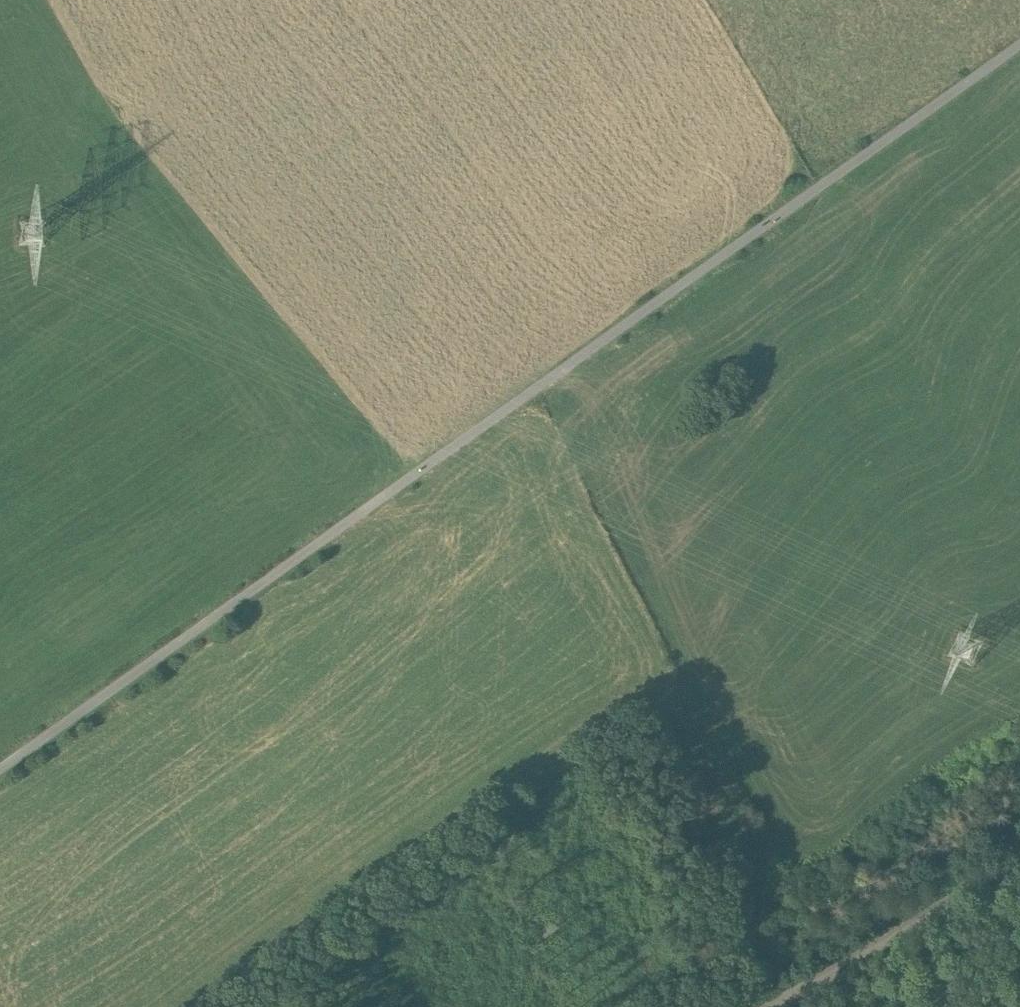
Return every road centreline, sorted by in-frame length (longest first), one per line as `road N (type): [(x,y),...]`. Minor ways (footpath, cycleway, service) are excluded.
road 1 (track): [(1019,45),(0,769)]

